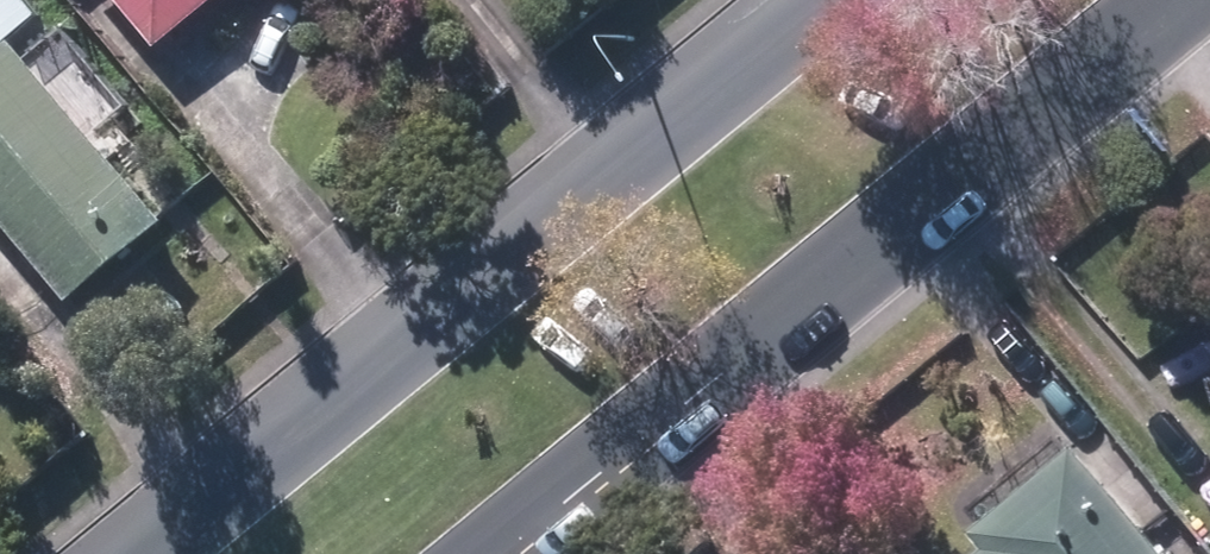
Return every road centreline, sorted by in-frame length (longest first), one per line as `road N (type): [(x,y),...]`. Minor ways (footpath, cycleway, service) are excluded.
road 1 (secondary): [(143,553),(818,0)]
road 2 (secondary): [(1141,0),(752,310),(473,553)]

